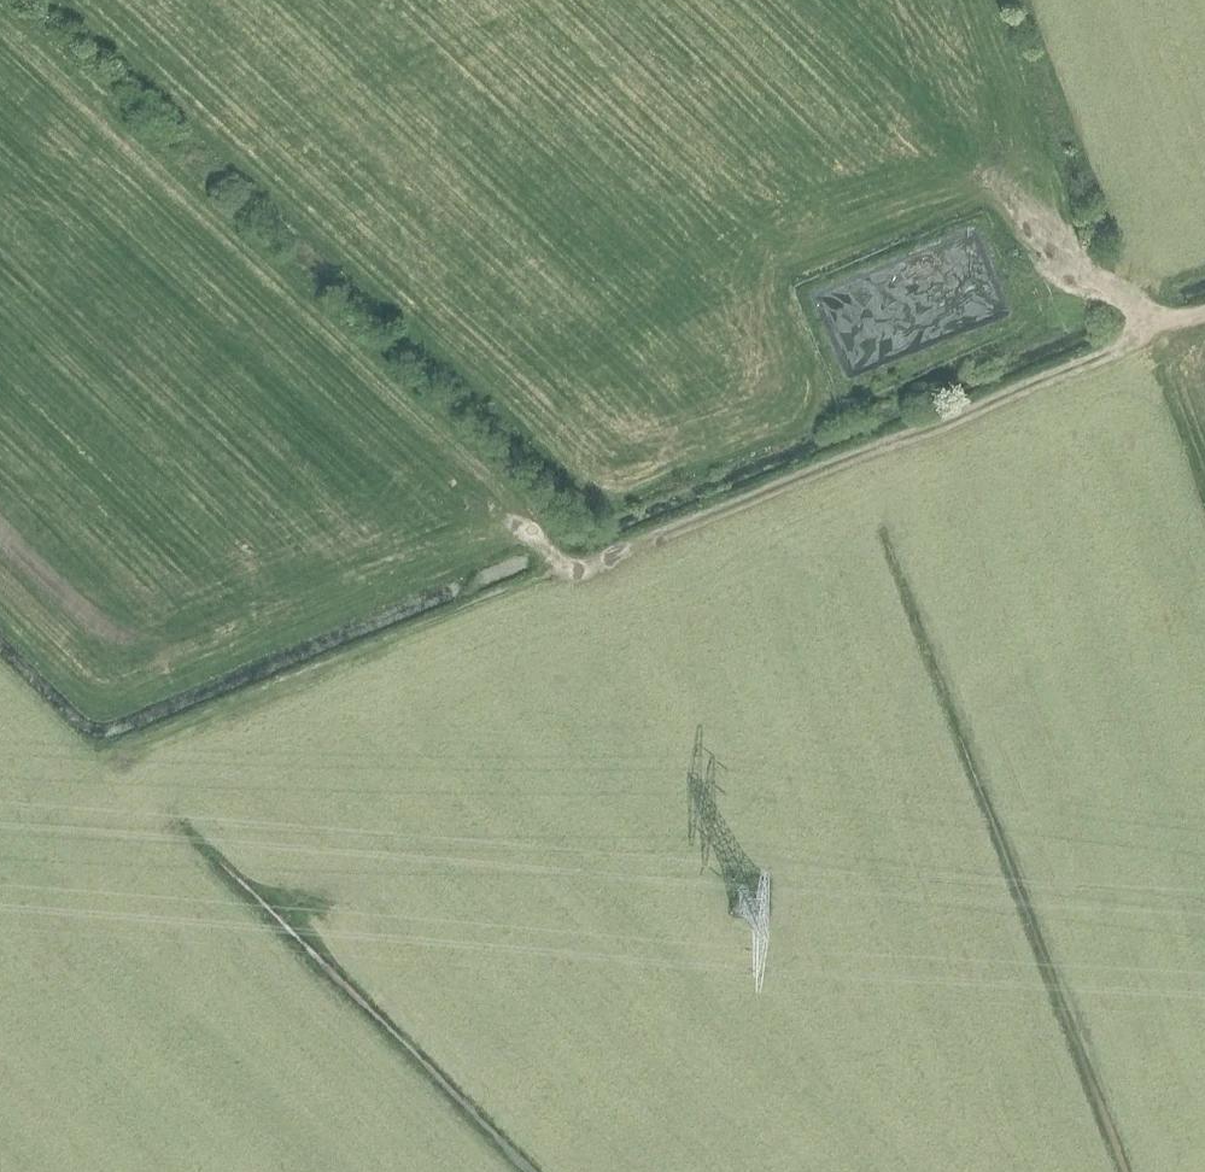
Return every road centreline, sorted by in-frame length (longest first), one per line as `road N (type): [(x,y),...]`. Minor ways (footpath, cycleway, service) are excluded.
road 1 (track): [(1156,315),(1129,343),(89,767)]
road 2 (track): [(1204,309),(1181,318),(1156,315),(1013,216)]

